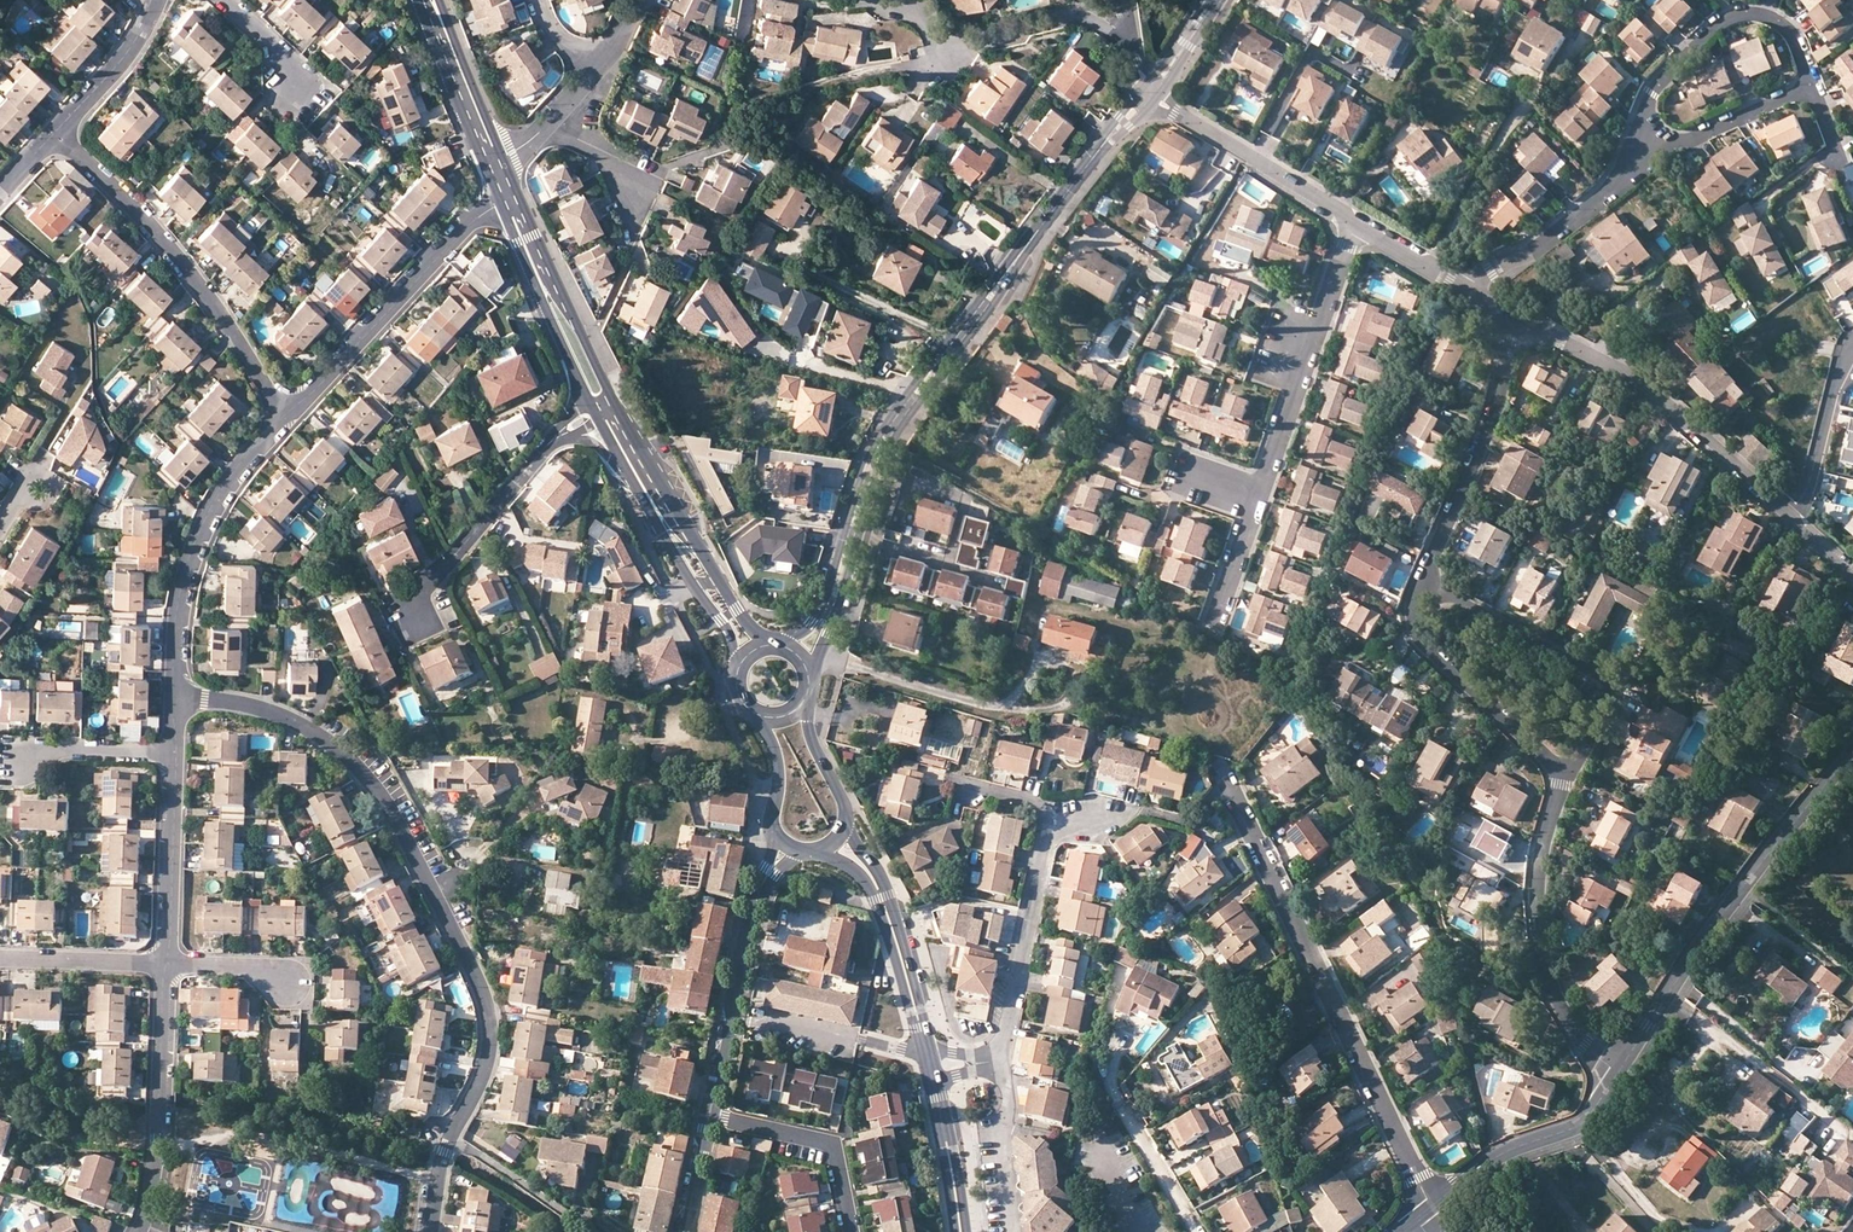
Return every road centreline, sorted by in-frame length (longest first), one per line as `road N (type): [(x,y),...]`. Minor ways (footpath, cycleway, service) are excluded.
road 1 (residential): [(173,694),(285,719),(363,774),(395,820),(480,988),(487,1065),(445,1151),(429,1231)]
road 2 (tertiary): [(808,678),(880,469),(902,428),(1084,176),(1157,98)]
road 3 (tertiary): [(1146,83),(884,425),(863,468),(821,609),(781,647)]
road 4 (residential): [(1228,785),(1431,1207)]
road 5 (secondary): [(821,849),(860,877),(883,919),(932,1098),(956,1231)]
road 6 (residential): [(1619,1075),(1719,919),(1849,759)]
road 7 (residential): [(59,128),(209,293),(283,417)]
road 8 (residential): [(1787,514),(1648,385),(1512,315)]
road 9 (residential): [(998,1061),(1049,829),(1040,806),(974,792)]
road 10 (residential): [(1561,772),(1543,849),(1542,938),(1571,1026),(1619,1075)]
road 11 (residential): [(1811,84),(1785,21),(1754,10),(1721,18),(1660,80),(1630,170)]
road 12 (residential): [(1426,582),(1612,688),(1584,754),(1561,772)]
road 13 (residential): [(173,694),(177,612),(197,538),(232,475),(283,417)]
road 14 (residential): [(283,417),(469,225),(500,204)]
road 15 (tertiary): [(708,1117),(747,929),(764,880),(790,847)]
road 16 (residential): [(1512,315),(1495,409),(1426,582)]
road 17 (residential): [(140,1231),(158,1143),(166,966)]
road 18 (secondary): [(932,1056),(888,895),(845,815)]
road 19 (residential): [(1130,29),(1071,15),(942,45),(901,0)]
road 20 (residential): [(1426,582),(1416,618),(1427,646),(1561,772)]
road 21 (residential): [(1356,225),(1157,98)]
road 22 (residential): [(1431,1207),(1494,1159),(1575,1128),(1619,1075)]
road 23 (secondary): [(500,204),(596,414)]
road 24 (secondary): [(635,483),(725,631),(735,680)]
road 25 (secondary): [(611,395),(517,197)]
road 26 (residential): [(166,966),(177,753)]
road 27 (residential): [(851,1231),(828,1150),(708,1117)]
road 28 (residential): [(1630,170),(1469,291)]
road 29 (residential): [(1811,84),(1685,137),(1630,170)]
road 30 (residential): [(408,612),(536,459)]
road 31 (secondary): [(418,0),(485,164)]
road 32 (residential): [(1787,514),(1808,487),(1832,387),(1852,357)]
road 33 (residential): [(998,1061),(1007,1095),(1000,1139),(1013,1231)]
road 34 (secondary): [(501,157),(439,0)]
road 35 (residential): [(0,957),(166,966)]
road 36 (secondary): [(694,539),(611,395)]
road 37 (residential): [(694,539),(672,524),(610,417),(596,414)]
road 38 (tertiary): [(59,128),(117,67),(156,0)]
road 39 (residential): [(20,764),(60,749),(177,753)]
road 40 (secondary): [(967,1231),(940,1083)]
road 41 (residential): [(1258,497),(1307,355)]
road 42 (secondary): [(751,712),(775,750),(772,827),(790,847)]
road 43 (residential): [(1307,355),(1356,225)]
road 44 (residential): [(1469,291),(1356,225)]
road 45 (residential): [(1218,621),(1258,497)]
road 46 (secondary): [(767,646),(694,539)]
road 47 (secondary): [(845,815),(807,733),(804,700)]
road 48 (residential): [(223,0),(315,80)]

